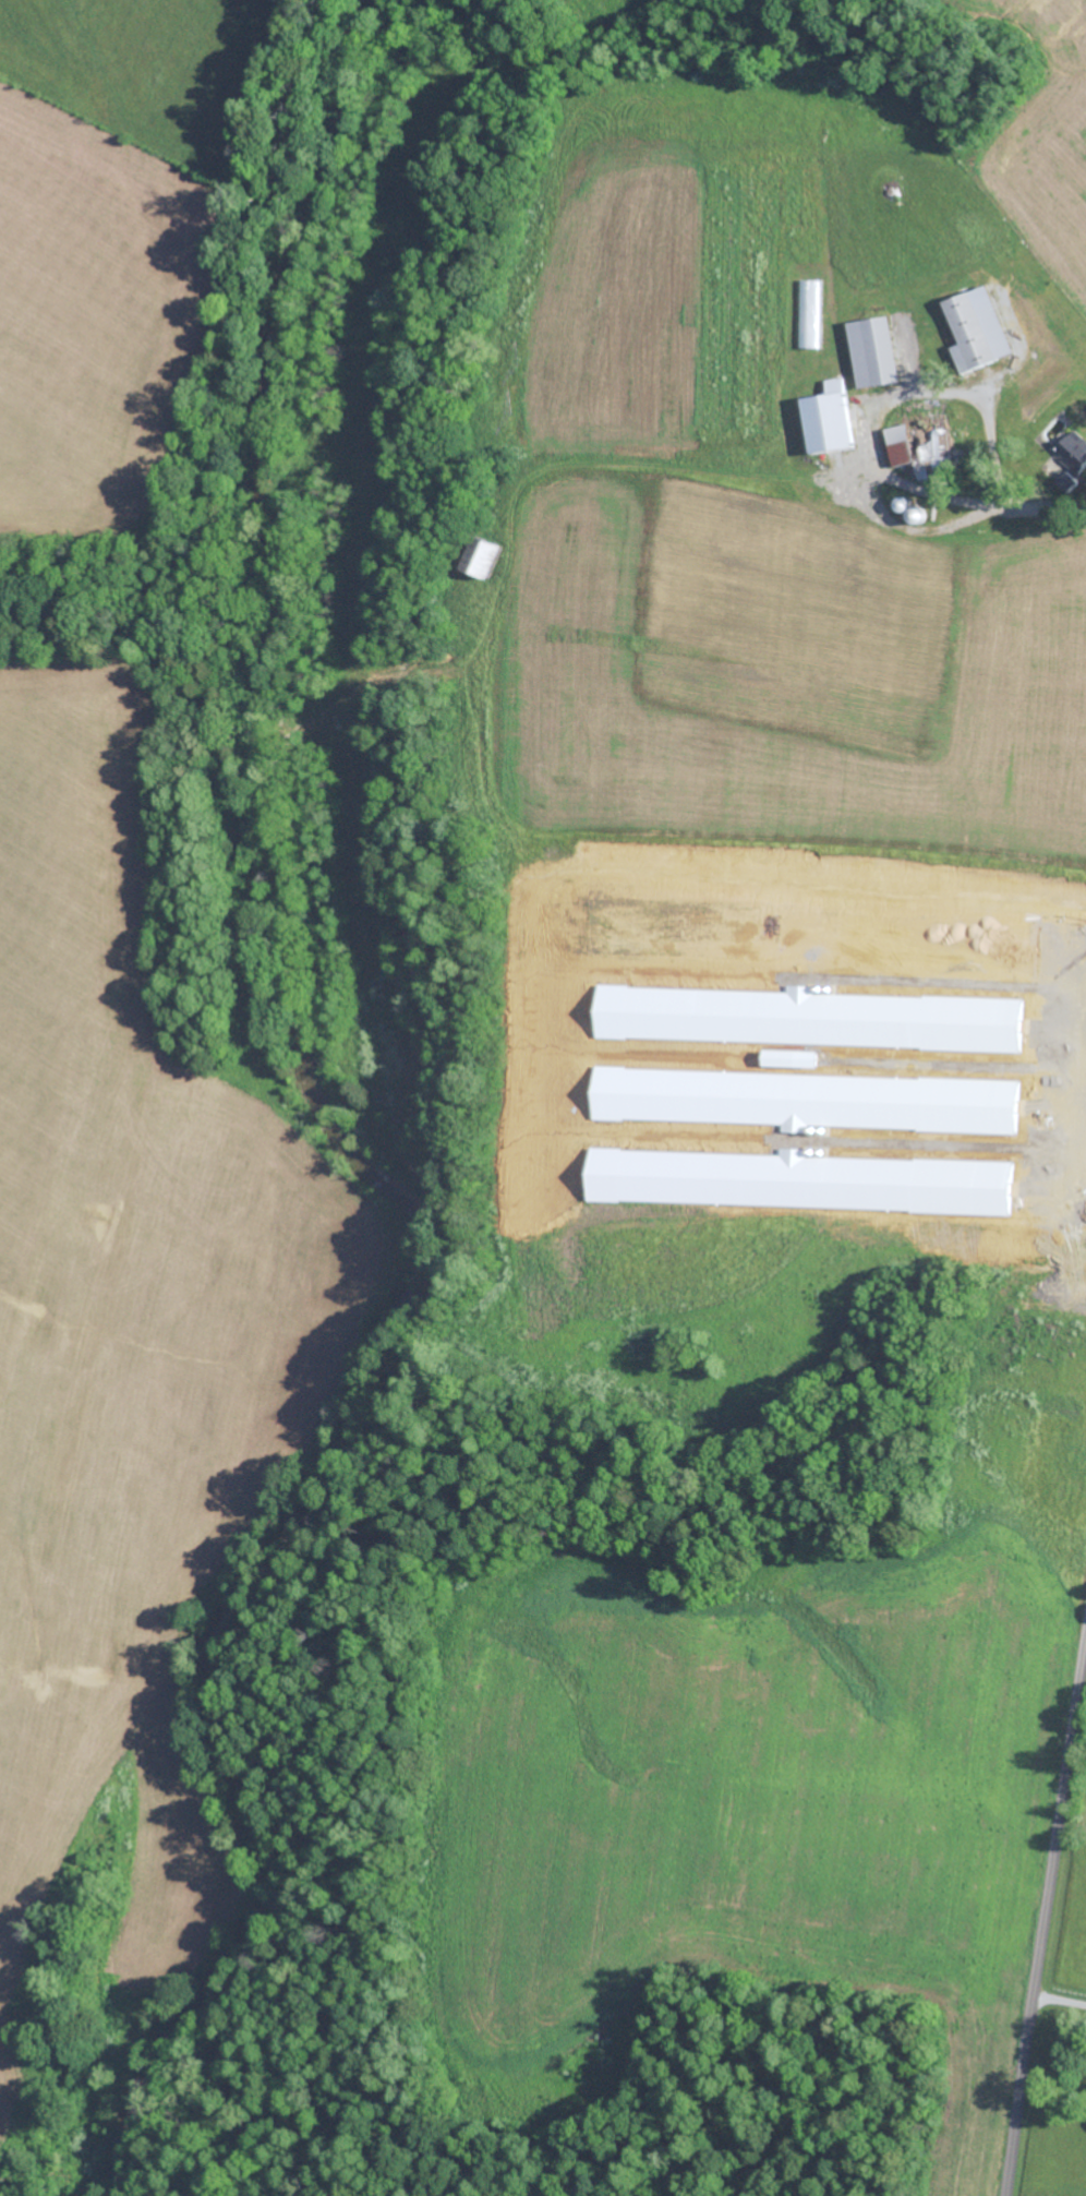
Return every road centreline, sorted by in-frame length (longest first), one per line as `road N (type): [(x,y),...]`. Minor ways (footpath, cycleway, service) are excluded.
road 1 (residential): [(1005,2195),(1085,1626)]

